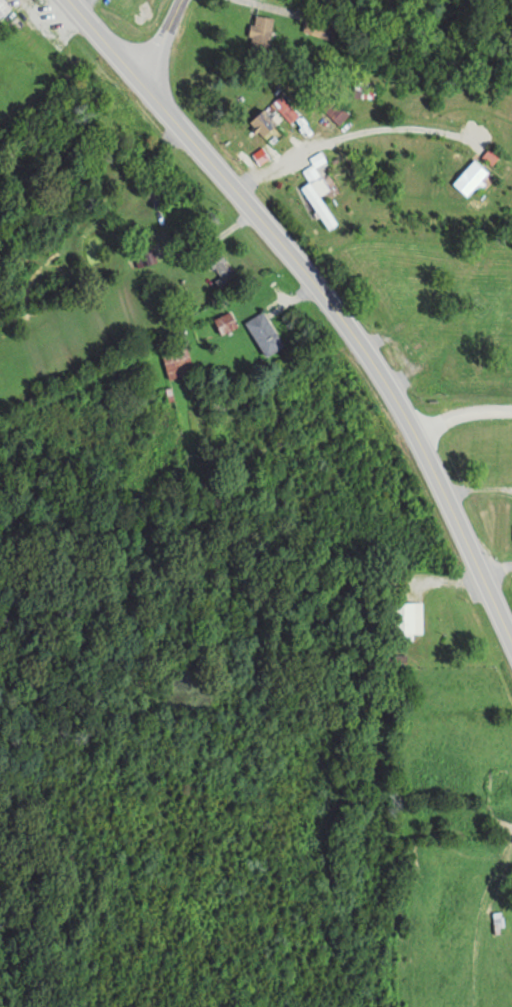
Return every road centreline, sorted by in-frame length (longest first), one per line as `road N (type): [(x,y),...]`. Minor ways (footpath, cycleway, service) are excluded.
road 1 (primary): [(68,0),(369,352),(511,638)]

